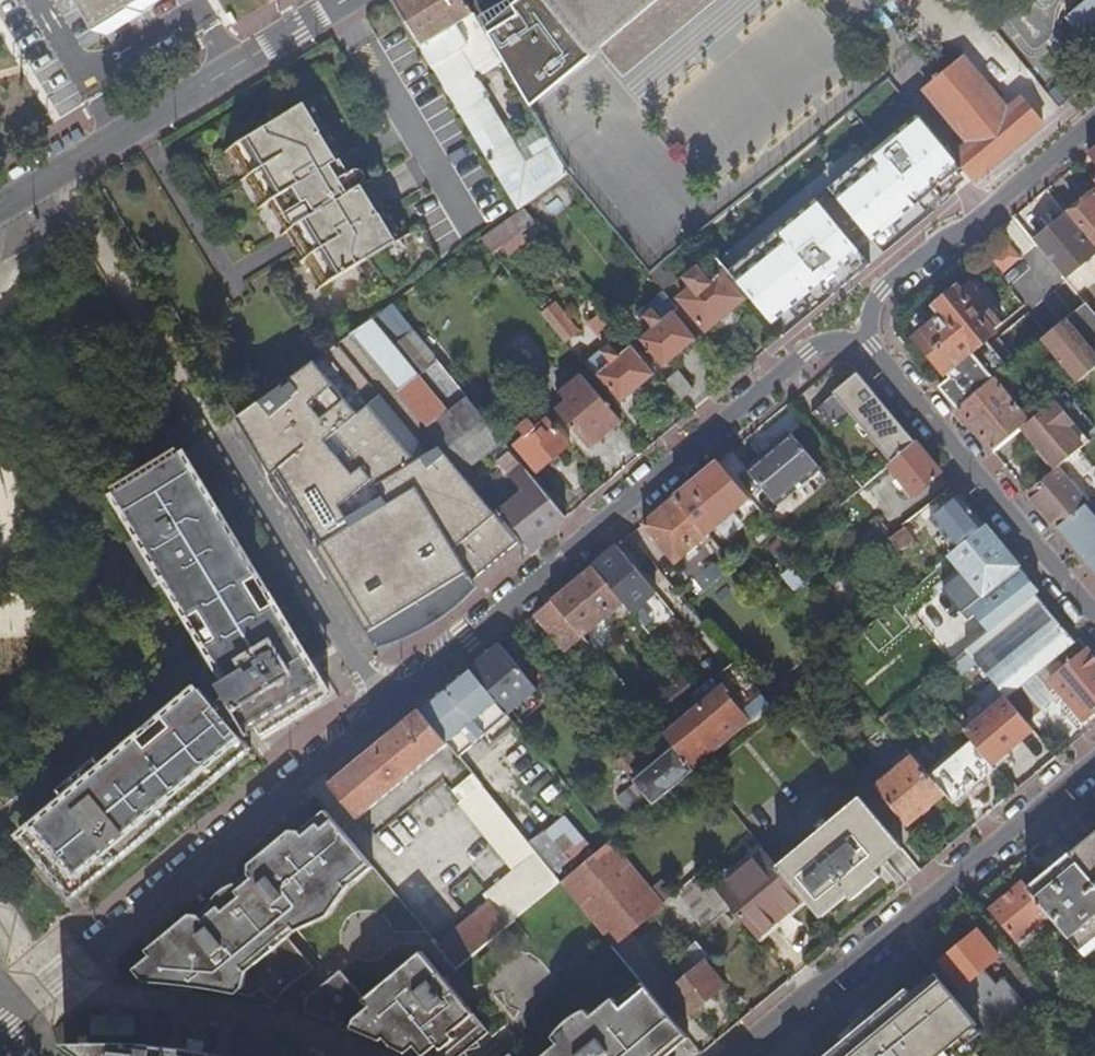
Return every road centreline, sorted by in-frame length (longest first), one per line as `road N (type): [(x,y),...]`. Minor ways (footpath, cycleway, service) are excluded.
road 1 (residential): [(861,336),(826,342),(808,354),(62,980),(0,1018)]
road 2 (residential): [(740,1055),(1094,760)]
road 3 (residential): [(0,211),(343,0)]
road 4 (residential): [(1094,615),(861,336)]
road 5 (residential): [(861,336),(882,292),(1094,113)]

